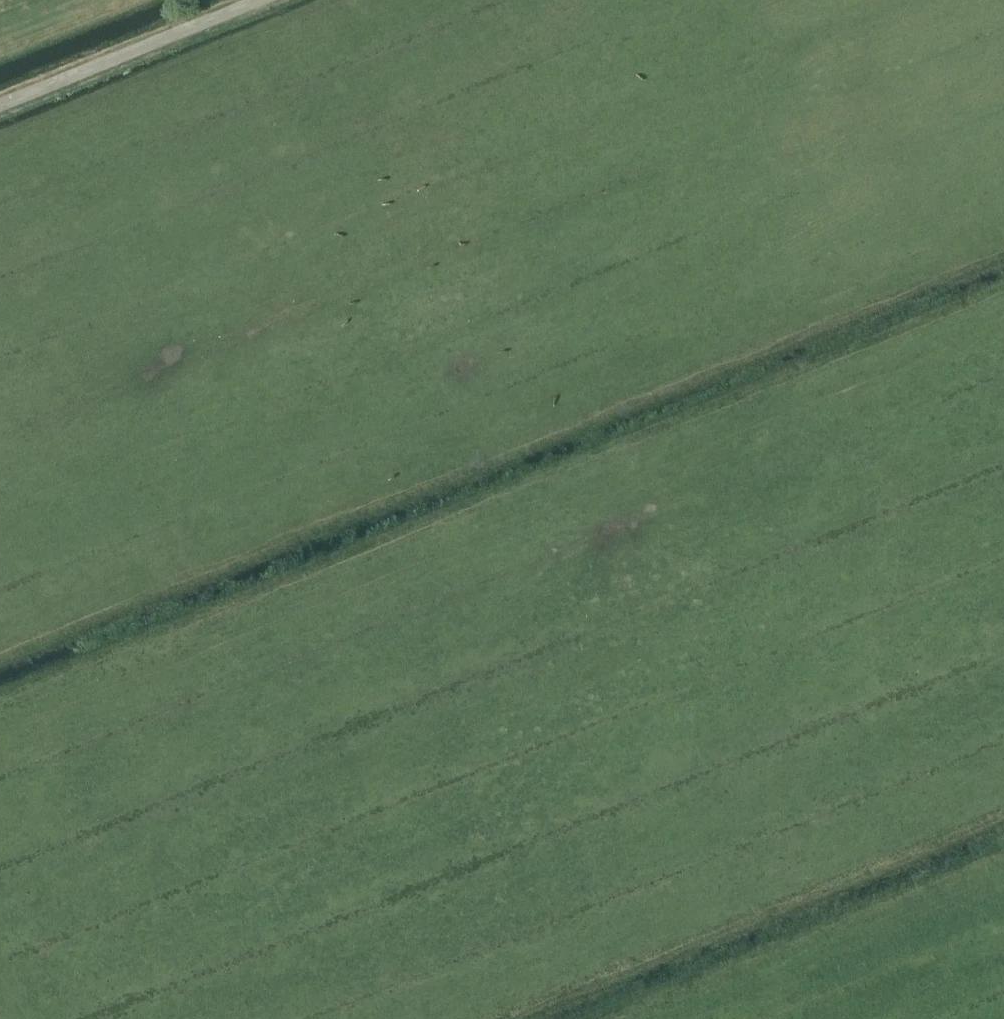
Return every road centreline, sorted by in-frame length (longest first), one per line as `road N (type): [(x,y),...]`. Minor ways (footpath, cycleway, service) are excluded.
road 1 (track): [(261,0),(0,105)]

